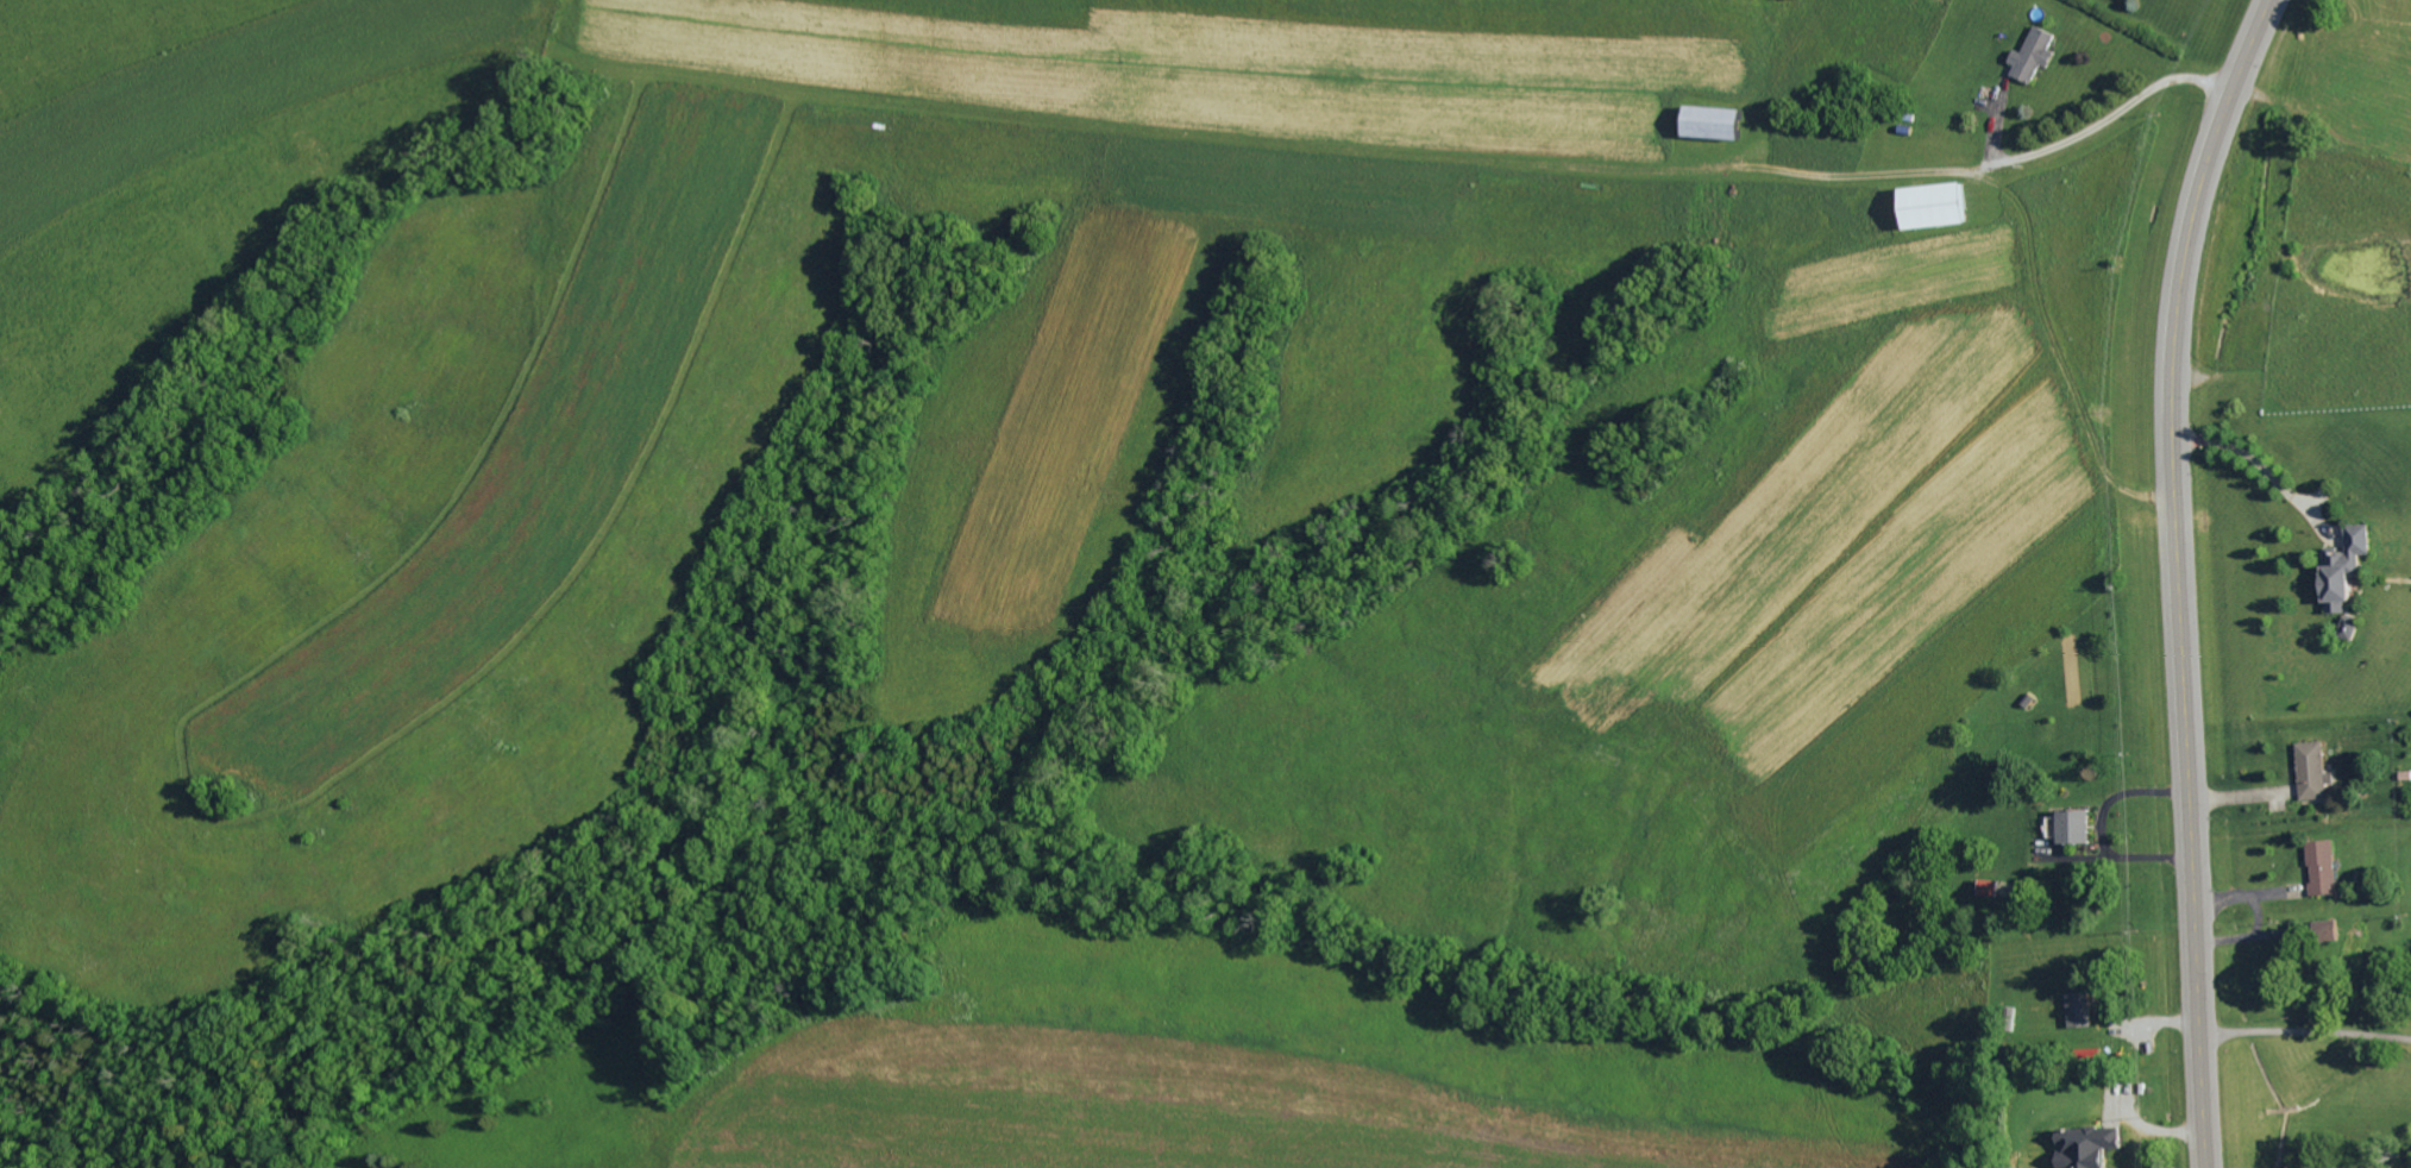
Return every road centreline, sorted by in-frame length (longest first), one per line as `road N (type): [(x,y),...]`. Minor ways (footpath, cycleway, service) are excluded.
road 1 (primary): [(2211,1167),(2175,539),(2174,360),(2200,193),(2271,0)]

